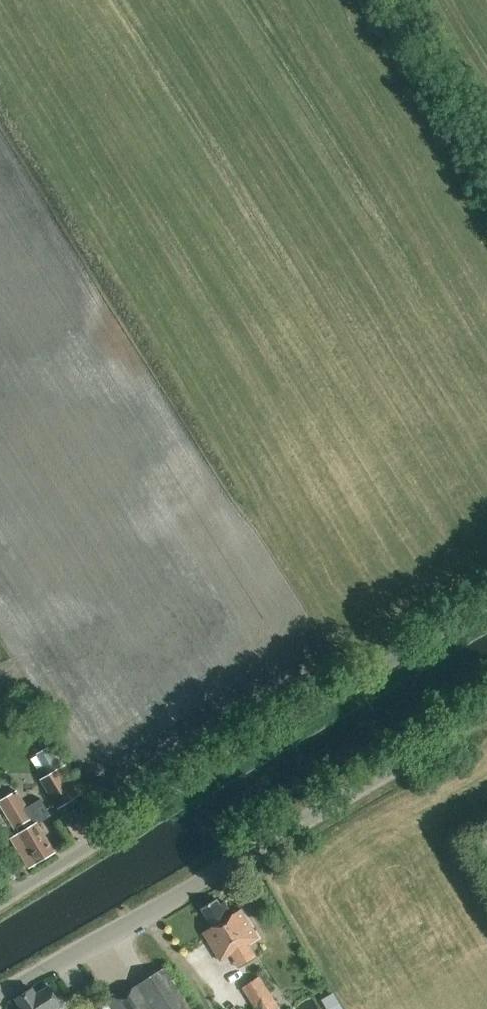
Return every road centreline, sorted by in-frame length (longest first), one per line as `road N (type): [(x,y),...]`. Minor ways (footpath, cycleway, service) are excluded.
road 1 (unclassified): [(0,901),(486,604)]
road 2 (unclassified): [(0,1002),(486,709)]

